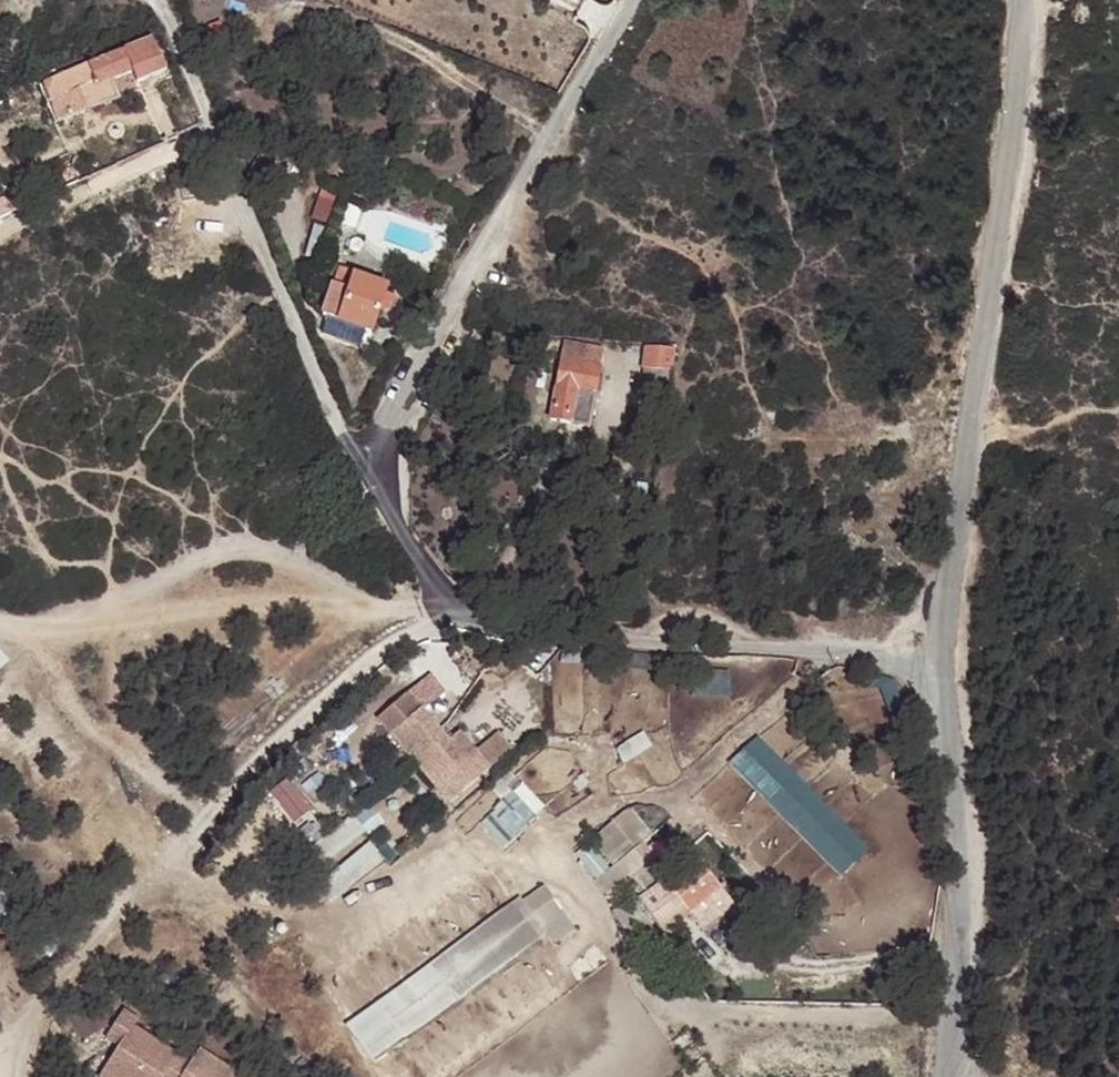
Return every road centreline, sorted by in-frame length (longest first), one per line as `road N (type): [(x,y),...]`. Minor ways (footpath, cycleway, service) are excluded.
road 1 (residential): [(948,679),(858,674),(807,654),(597,653),(480,629),(448,614),(402,541),(378,450)]
road 2 (unclassified): [(948,679),(1020,0)]
road 3 (residential): [(378,450),(624,0)]
road 4 (residential): [(378,450),(349,442),(320,393),(159,0)]
road 5 (track): [(448,614),(358,593),(265,550),(212,556),(45,628),(0,624)]
road 6 (unclassified): [(941,1076),(959,926),(948,679)]

